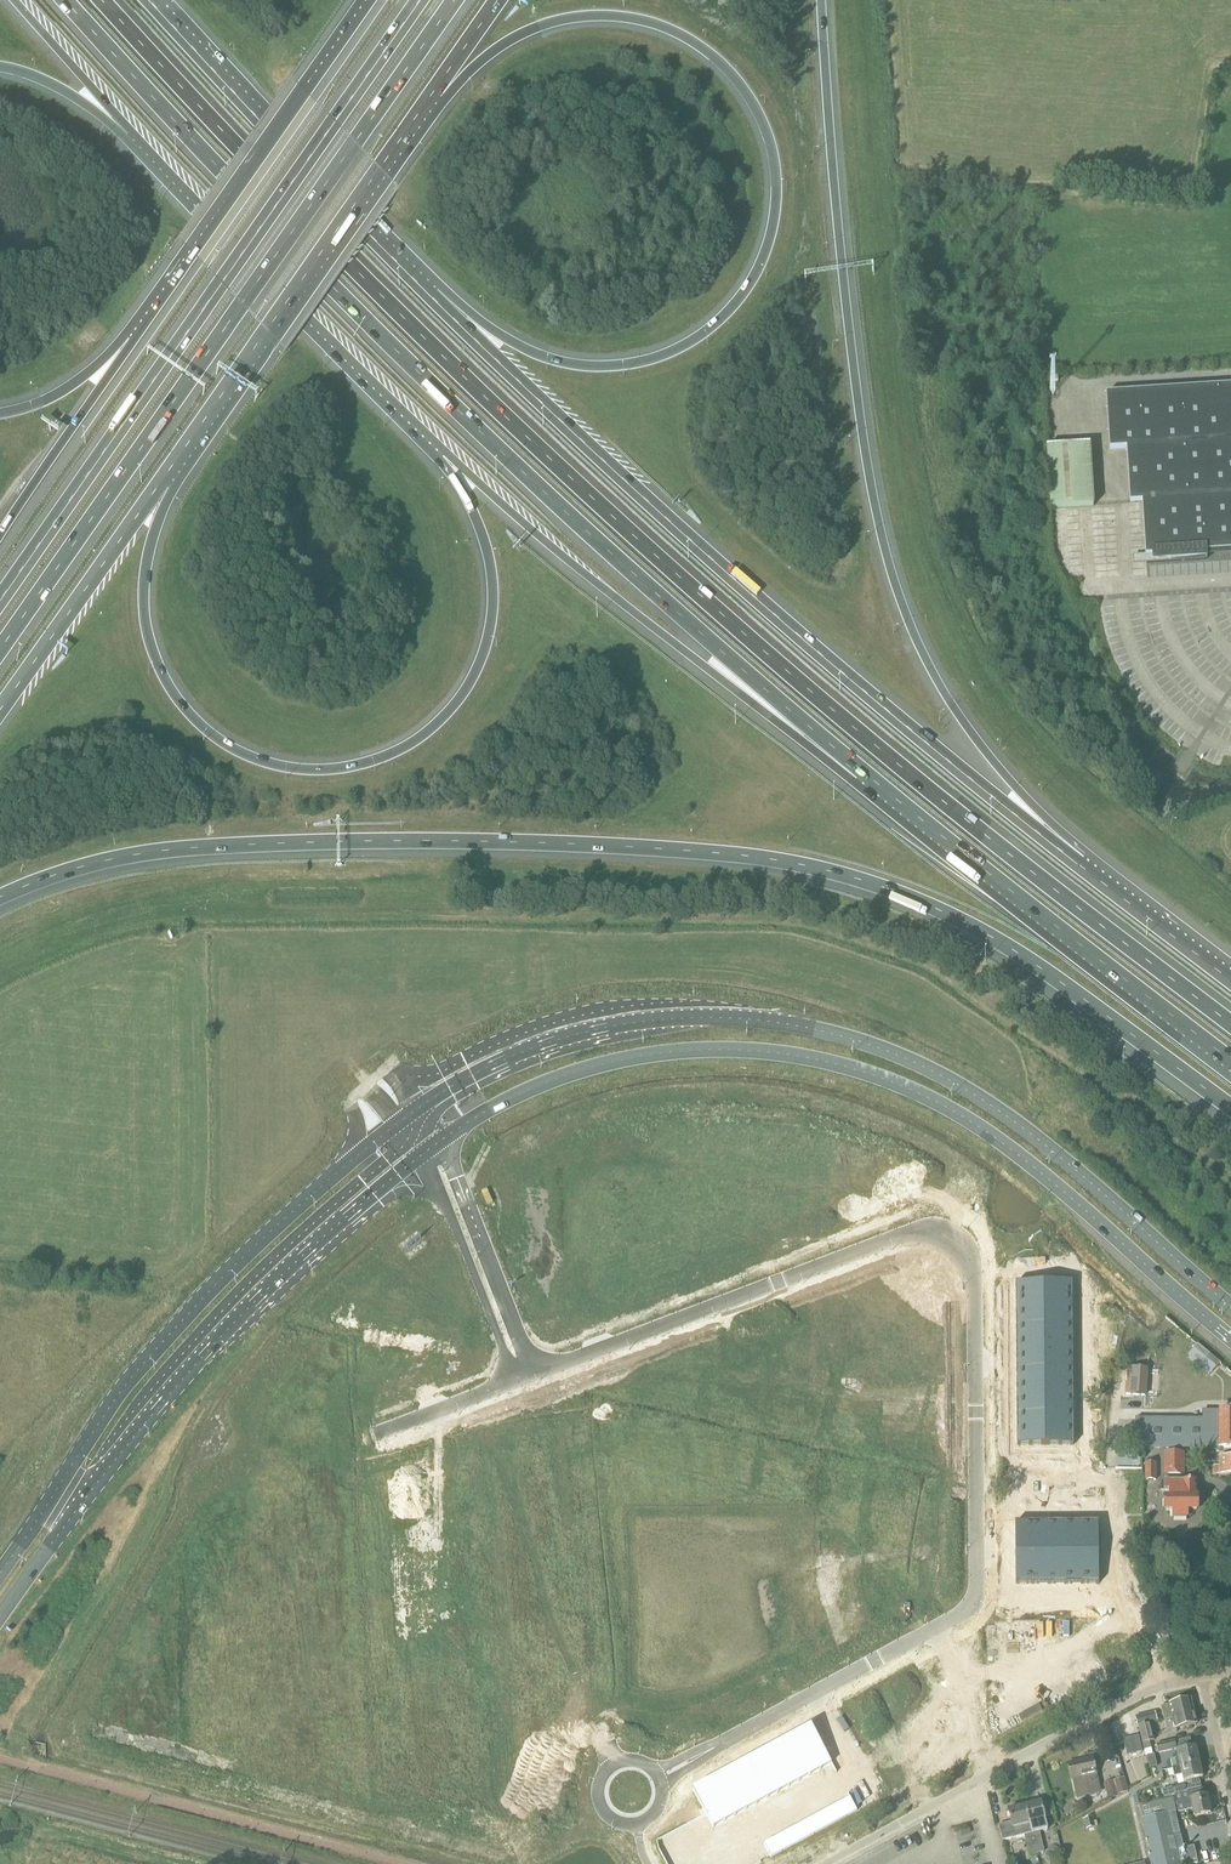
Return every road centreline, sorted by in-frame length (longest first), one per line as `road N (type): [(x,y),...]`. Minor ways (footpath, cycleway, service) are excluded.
road 1 (motorway): [(1230,1021),(885,753),(513,422),(103,0)]
road 2 (motorway): [(0,897),(100,861),(219,845),(593,845),(770,858),(828,868),(942,909),(1031,960),(1230,1107)]
road 3 (motorway): [(68,0),(499,450),(860,770)]
road 4 (motorway): [(1078,863),(950,703),(897,599),(869,488),(821,0)]
road 5 (secondary): [(1230,1305),(1000,1110),(883,1048),(810,1028),(740,1018),(585,1032),(531,1048),(419,1107)]
road 6 (motorway): [(439,86),(545,24),(599,15),(654,24),(703,48),(737,80),(772,145),(777,194),(752,280),(721,318),(665,355),(595,367),(549,358),(430,295)]
road 7 (secondary): [(442,1140),(564,1075),(675,1051),(798,1055),(876,1074),(999,1140),(1230,1338)]
road 8 (motorway): [(1078,863),(704,550),(430,295)]
road 9 (motorway): [(443,456),(483,535),(491,572),(492,625),(480,666),(431,730),(375,761),(341,768),(287,767),(236,751),(194,717),(156,664),(142,581),(164,478)]
road 10 (motorway): [(0,651),(455,0)]
road 11 (motorway): [(419,0),(0,602)]
road 12 (unclassified): [(535,1373),(920,1229),(953,1240),(975,1274),(976,1482)]
road 13 (secondary): [(0,1615),(87,1494),(214,1344),(420,1155)]
road 14 (secondary): [(348,1164),(214,1286),(109,1409),(0,1572)]
road 15 (motorway): [(443,456),(641,620),(860,770)]
road 16 (motorway): [(164,478),(439,86)]
road 17 (unclassified): [(976,1482),(976,1601),(663,1776)]
road 18 (motorway): [(860,770),(1230,1060)]
road 19 (motorway): [(127,134),(443,456)]
road 20 (motorway): [(368,0),(129,338)]
road 21 (motorway): [(430,295),(151,0)]
road 22 (unclassified): [(824,1863),(1166,1684)]
road 23 (unclassified): [(1166,1684),(1125,1579),(1121,1483),(976,1482)]
road 24 (motorway): [(0,710),(164,478)]
road 25 (unclassified): [(535,1373),(442,1140)]
road 26 (unclassified): [(420,1155),(515,1381)]
road 27 (motorway): [(129,338),(0,535)]
road 28 (motorway): [(1230,980),(1078,863)]
road 29 (motorway): [(15,0),(127,134)]
road 30 (motorway): [(129,338),(68,387),(0,414)]
road 31 (motorway): [(0,67),(49,83),(127,134)]
road 32 (unclassified): [(387,1431),(515,1381)]
road 33 (unclassified): [(663,1776),(640,1757),(612,1760),(592,1792),(602,1818)]

